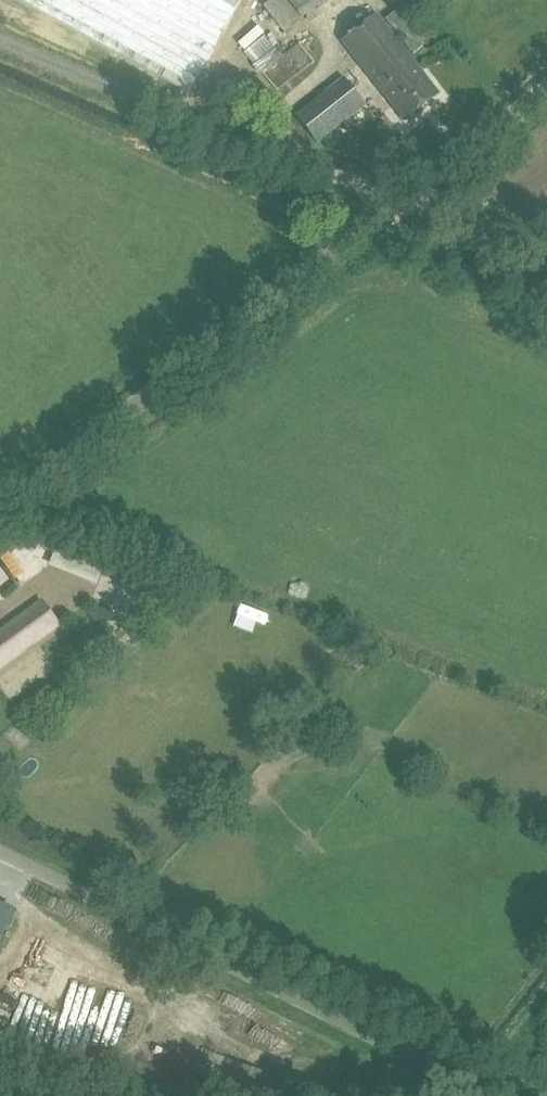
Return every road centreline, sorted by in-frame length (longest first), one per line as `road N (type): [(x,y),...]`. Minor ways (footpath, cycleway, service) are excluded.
road 1 (unclassified): [(0,511),(546,85)]
road 2 (unclassified): [(497,1095),(0,850)]

